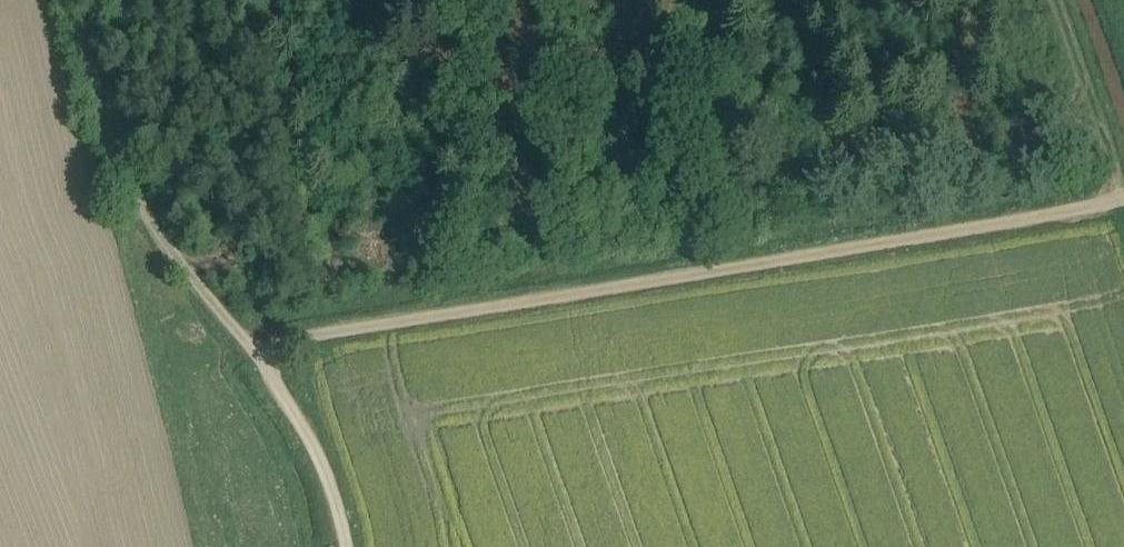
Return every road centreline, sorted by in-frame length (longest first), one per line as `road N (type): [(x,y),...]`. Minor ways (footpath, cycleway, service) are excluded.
road 1 (track): [(250,350),(1110,203)]
road 2 (track): [(349,546),(326,470),(297,415),(135,206),(72,0)]

